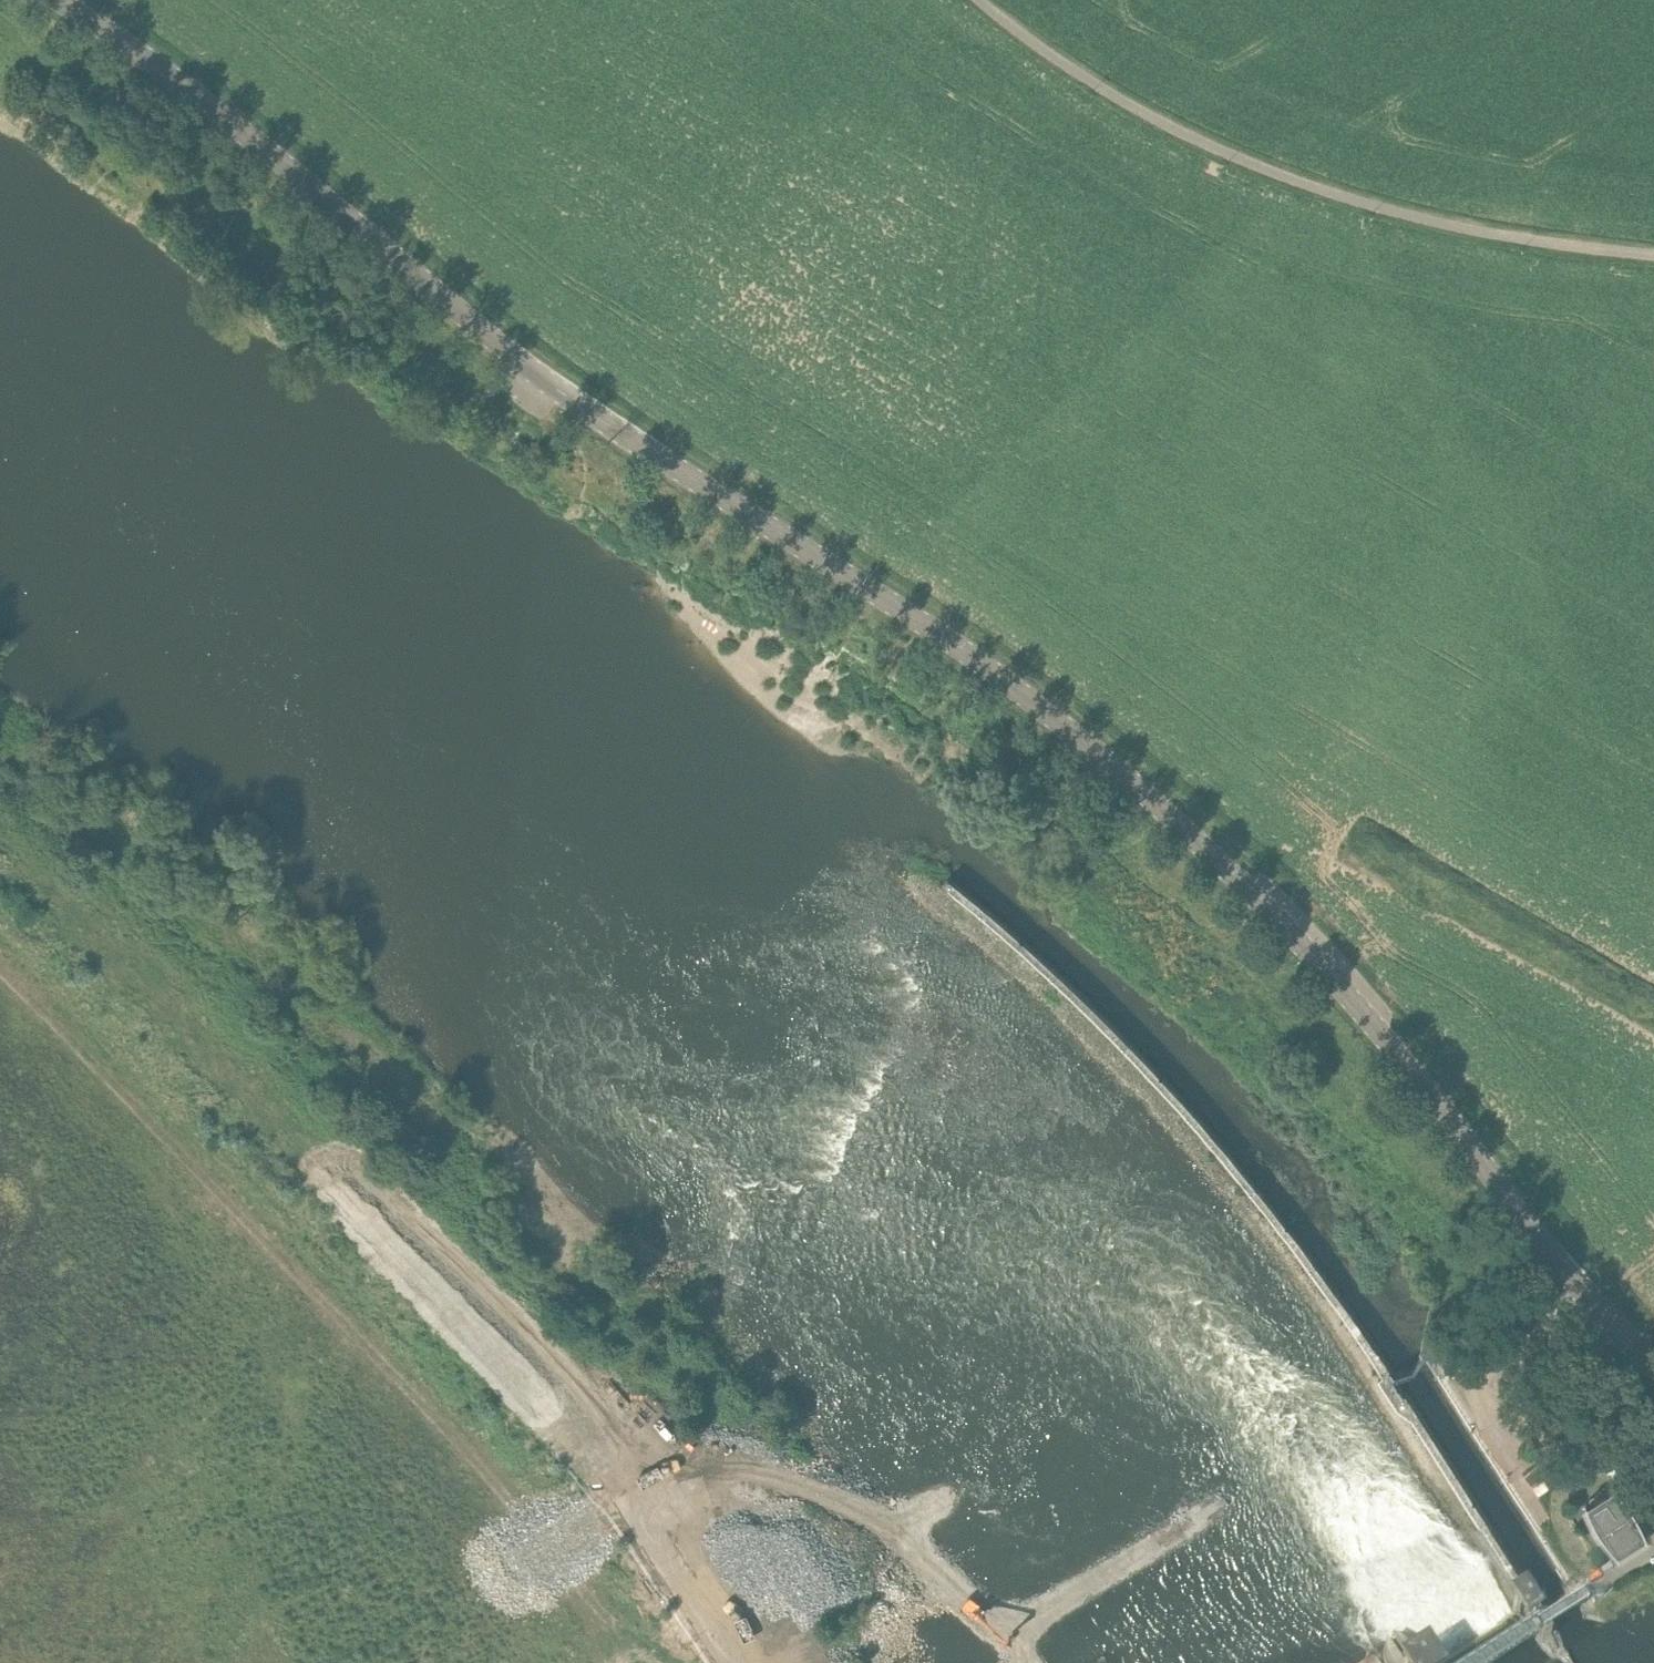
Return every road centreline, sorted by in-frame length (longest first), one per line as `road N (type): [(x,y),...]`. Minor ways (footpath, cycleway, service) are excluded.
road 1 (tertiary): [(1653,1360),(1582,1293),(1320,962),(1171,816),(996,672),(620,433),(268,152),(58,0)]
road 2 (track): [(667,1662),(585,1617),(262,1238),(0,979)]
road 3 (unclassified): [(984,0),(1080,72),(1255,164),(1454,224),(1653,253)]

